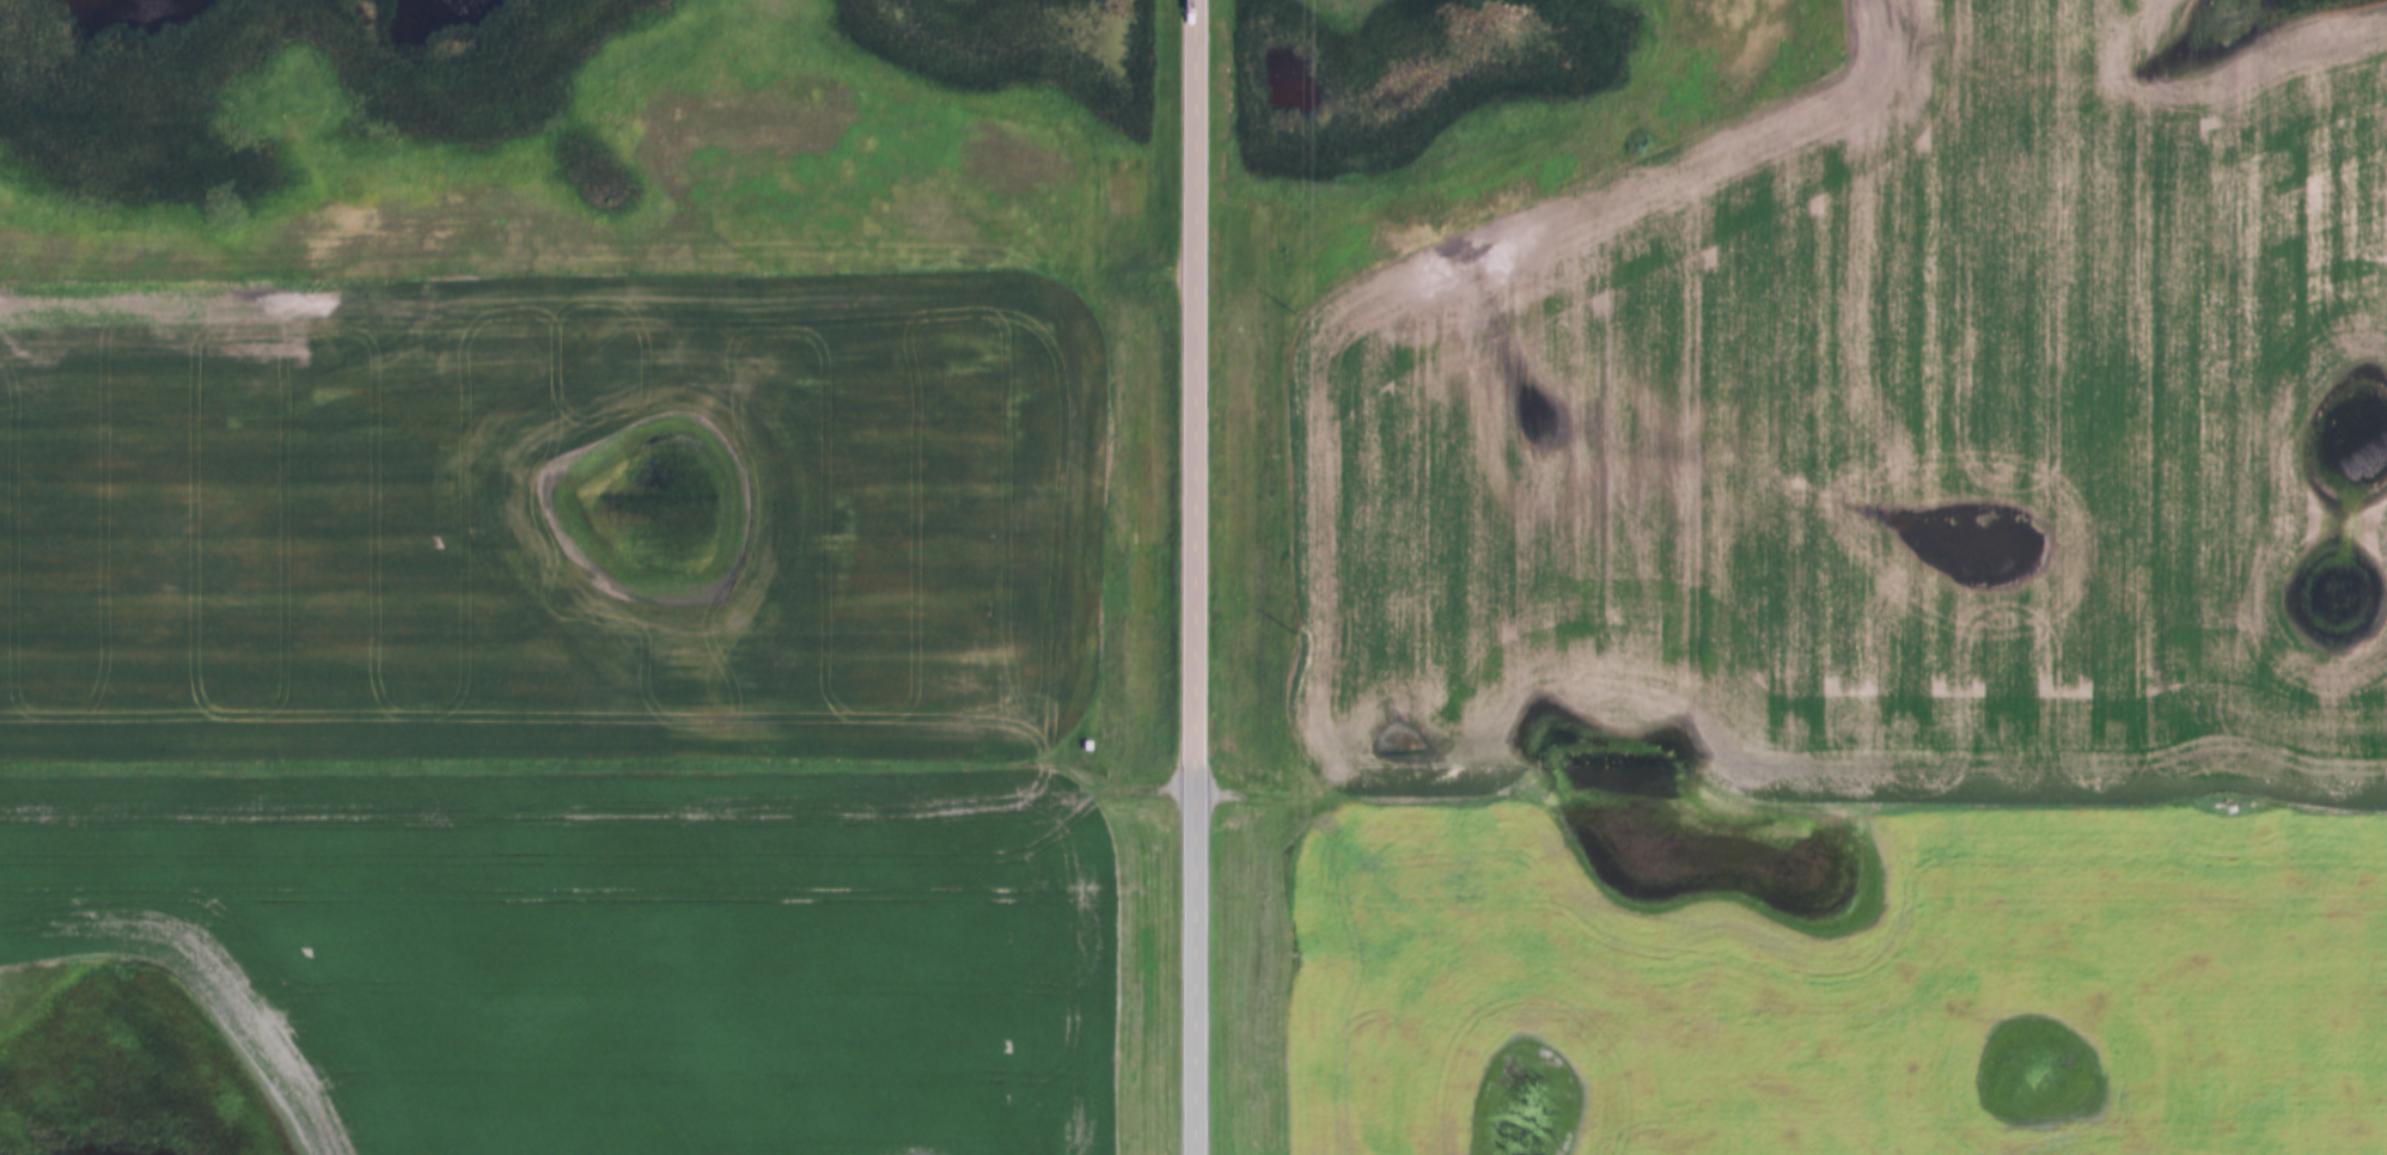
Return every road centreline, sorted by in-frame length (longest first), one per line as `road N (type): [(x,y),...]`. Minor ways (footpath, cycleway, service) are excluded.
road 1 (secondary): [(1195,1154),(1197,0)]

